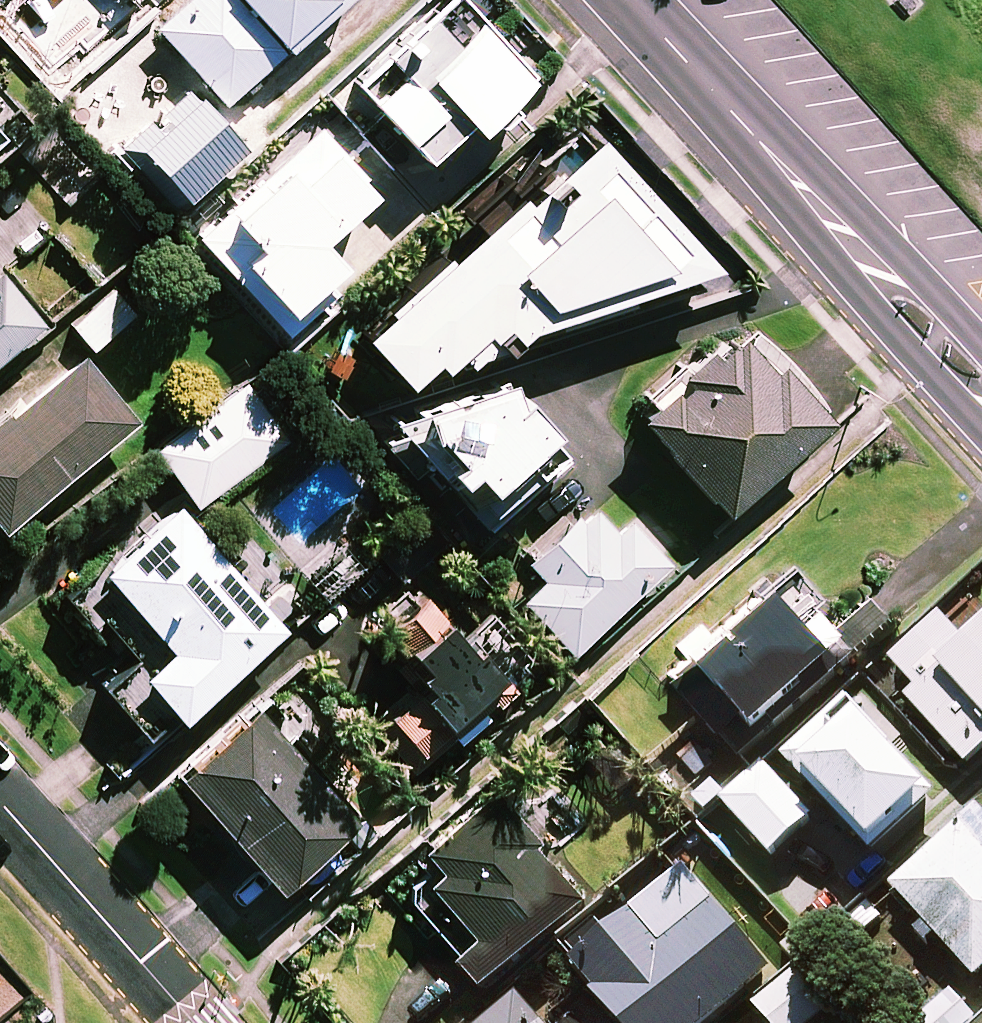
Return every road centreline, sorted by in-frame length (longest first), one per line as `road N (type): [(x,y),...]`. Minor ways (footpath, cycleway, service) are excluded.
road 1 (tertiary): [(629,0),(981,390)]
road 2 (residential): [(0,801),(193,1022)]

